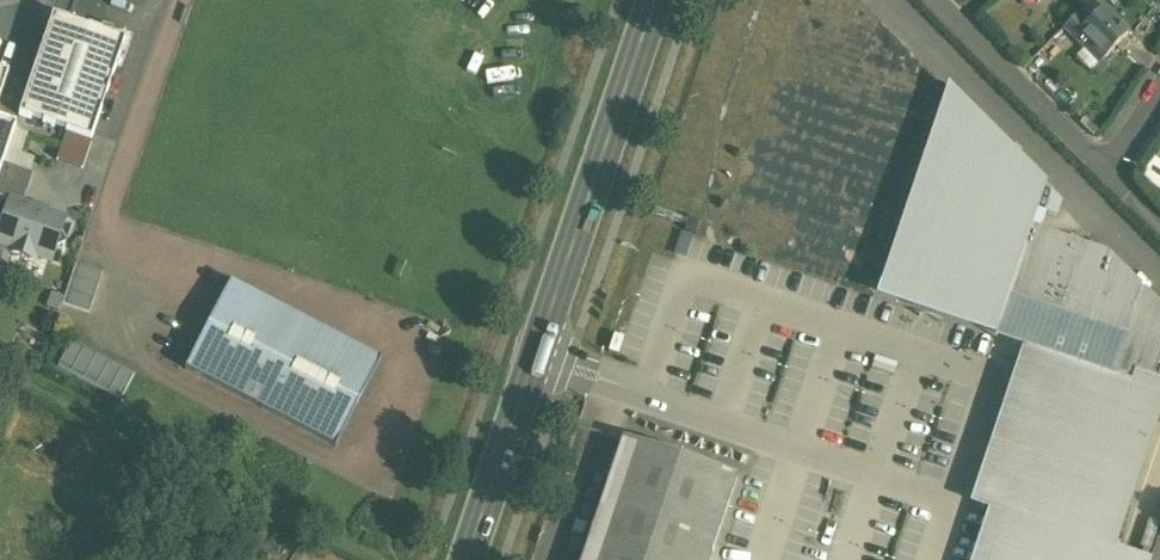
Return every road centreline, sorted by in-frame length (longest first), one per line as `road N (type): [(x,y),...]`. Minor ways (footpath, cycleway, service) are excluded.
road 1 (primary): [(470,559),(658,0)]
road 2 (track): [(0,361),(399,559)]
road 3 (residential): [(938,0),(1107,174)]

